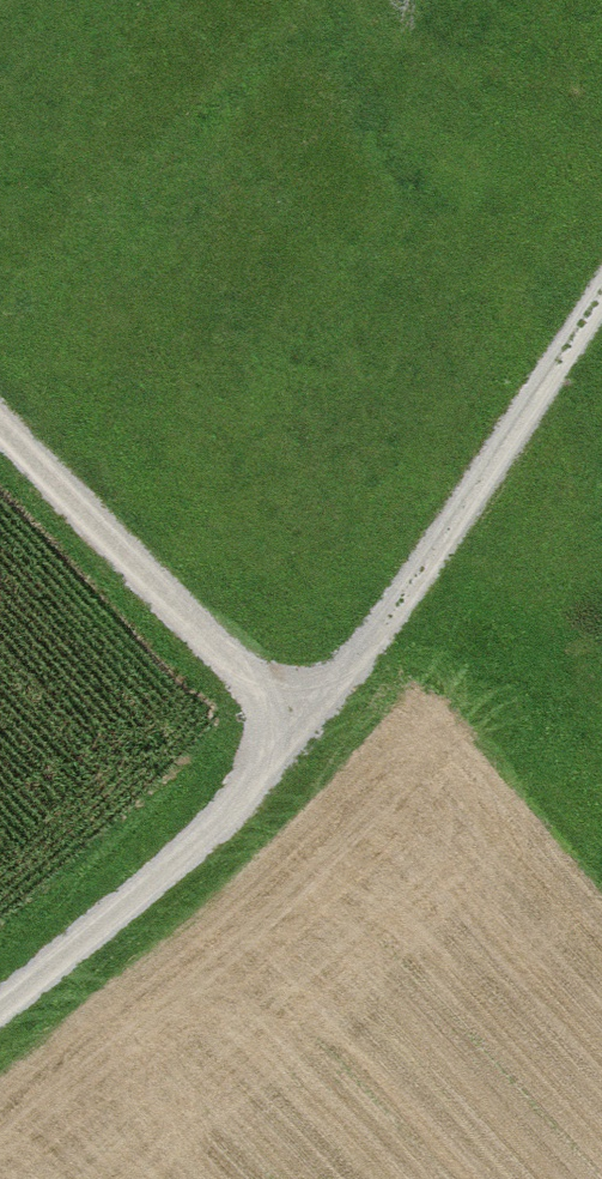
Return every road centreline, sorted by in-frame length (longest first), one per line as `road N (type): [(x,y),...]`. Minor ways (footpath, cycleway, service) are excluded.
road 1 (track): [(601,292),(361,648),(259,779),(0,1010)]
road 2 (track): [(290,731),(0,413)]

